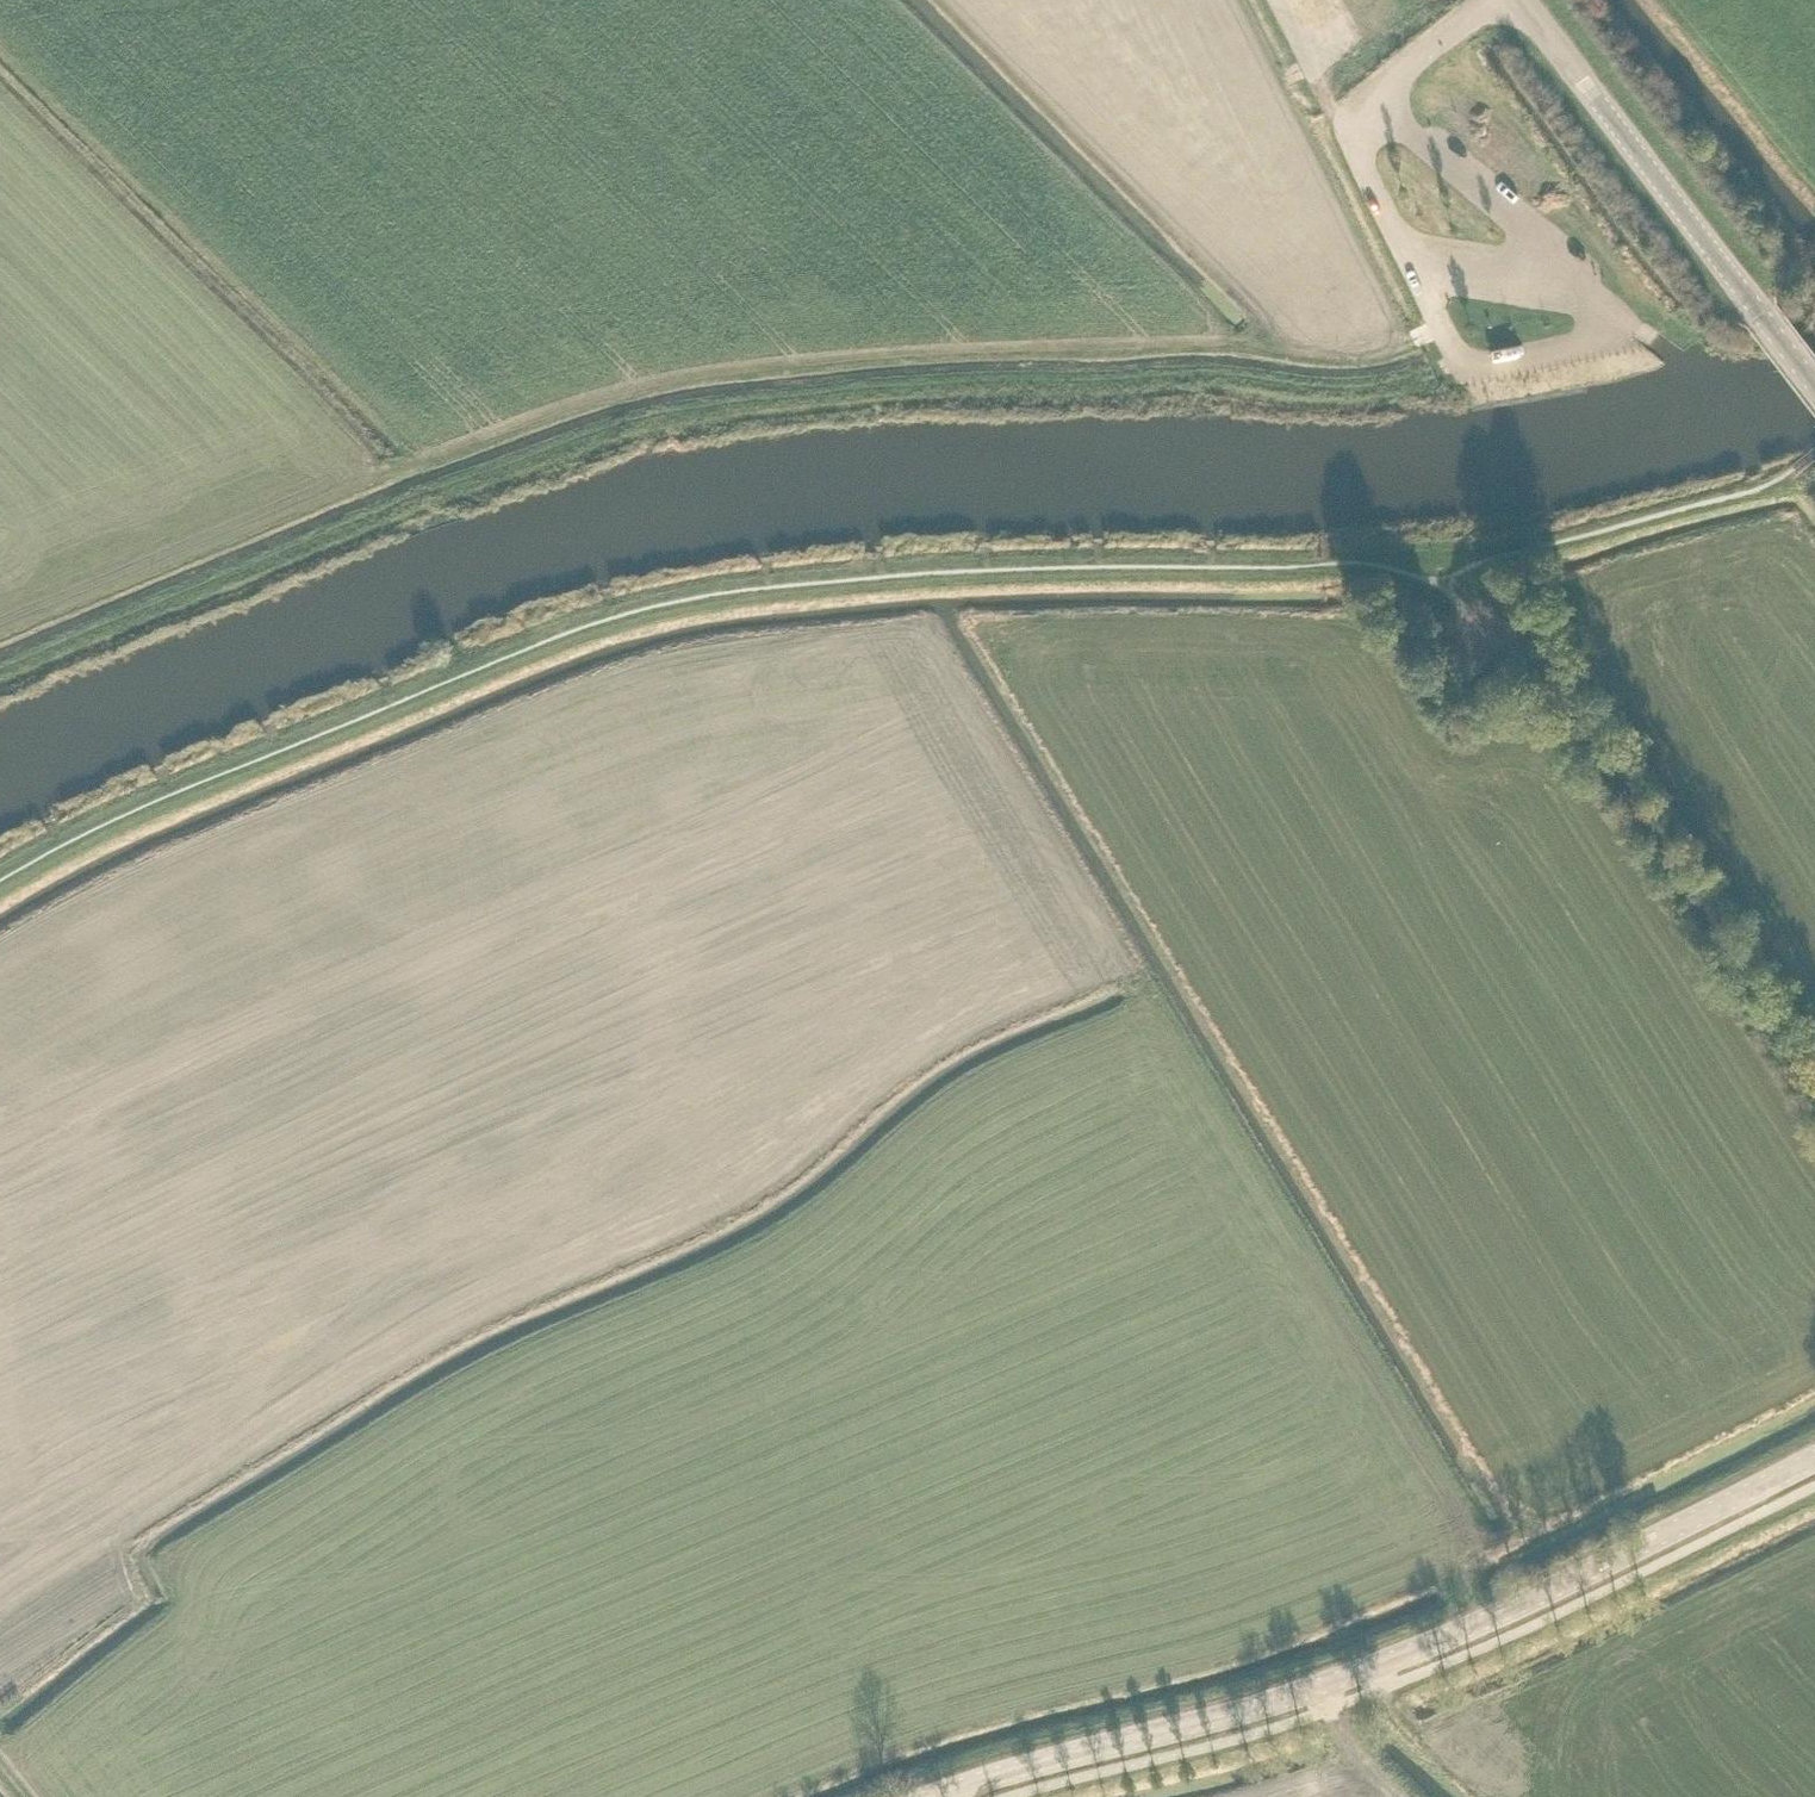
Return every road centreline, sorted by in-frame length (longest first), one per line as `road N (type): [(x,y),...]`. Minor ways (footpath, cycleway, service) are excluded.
road 1 (tertiary): [(938,1796),(1287,1697),(1403,1654),(1541,1597),(1814,1458)]
road 2 (secondary): [(1814,386),(1523,0)]

